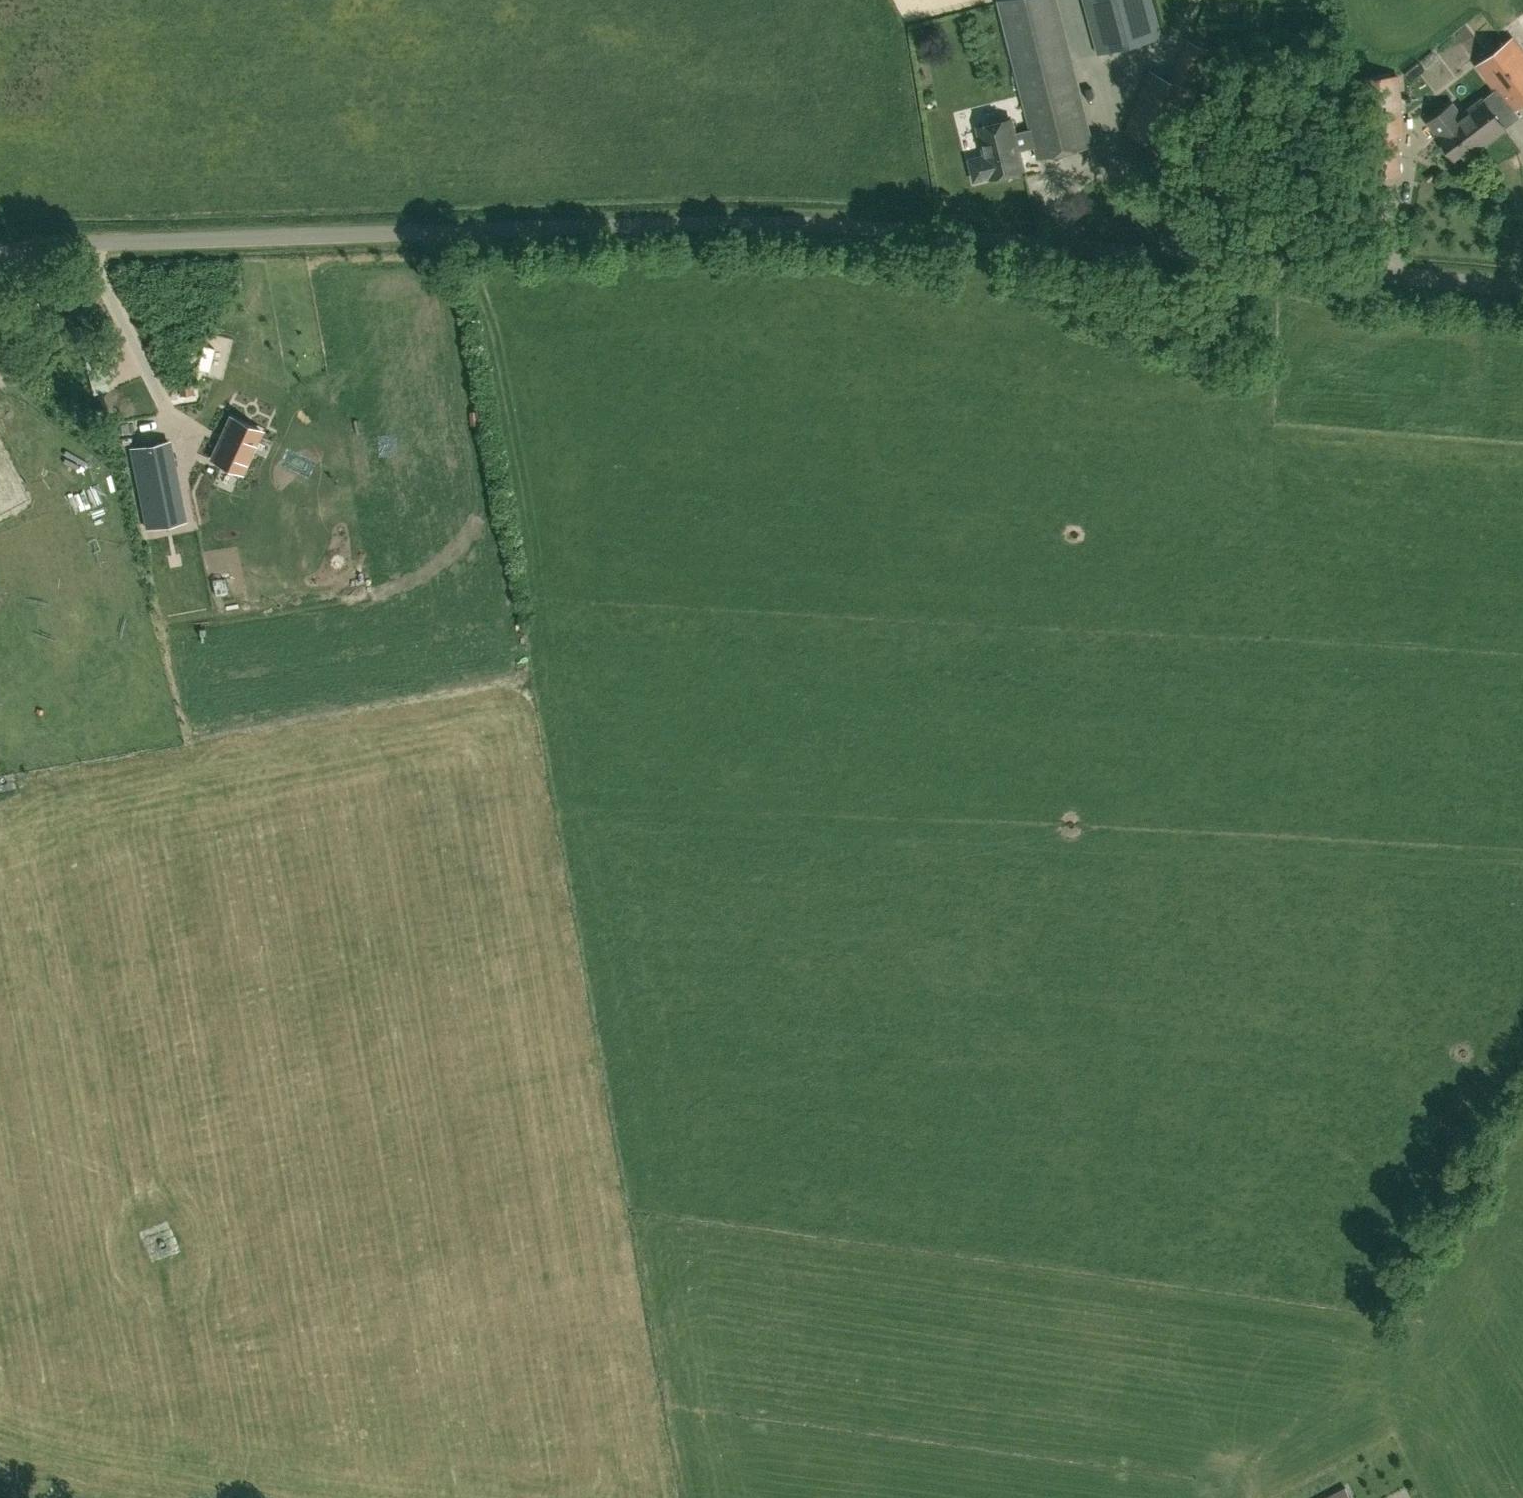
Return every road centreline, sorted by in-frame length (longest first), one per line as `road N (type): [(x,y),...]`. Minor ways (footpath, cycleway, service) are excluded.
road 1 (unclassified): [(0,255),(47,244),(811,224),(1522,286)]

